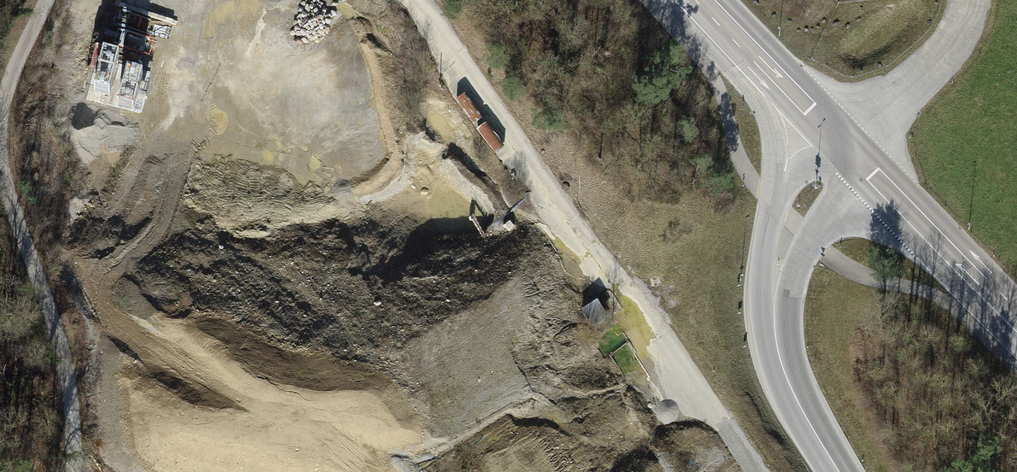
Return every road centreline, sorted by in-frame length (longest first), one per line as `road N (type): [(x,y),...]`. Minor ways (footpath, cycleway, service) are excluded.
road 1 (secondary): [(851,154),(797,213),(777,267),(775,345),(841,471)]
road 2 (track): [(73,471),(69,347),(23,233),(0,143)]
road 3 (primary): [(851,154),(1016,319)]
road 4 (primary): [(699,0),(851,154)]
road 5 (track): [(0,123),(16,50),(42,0)]

